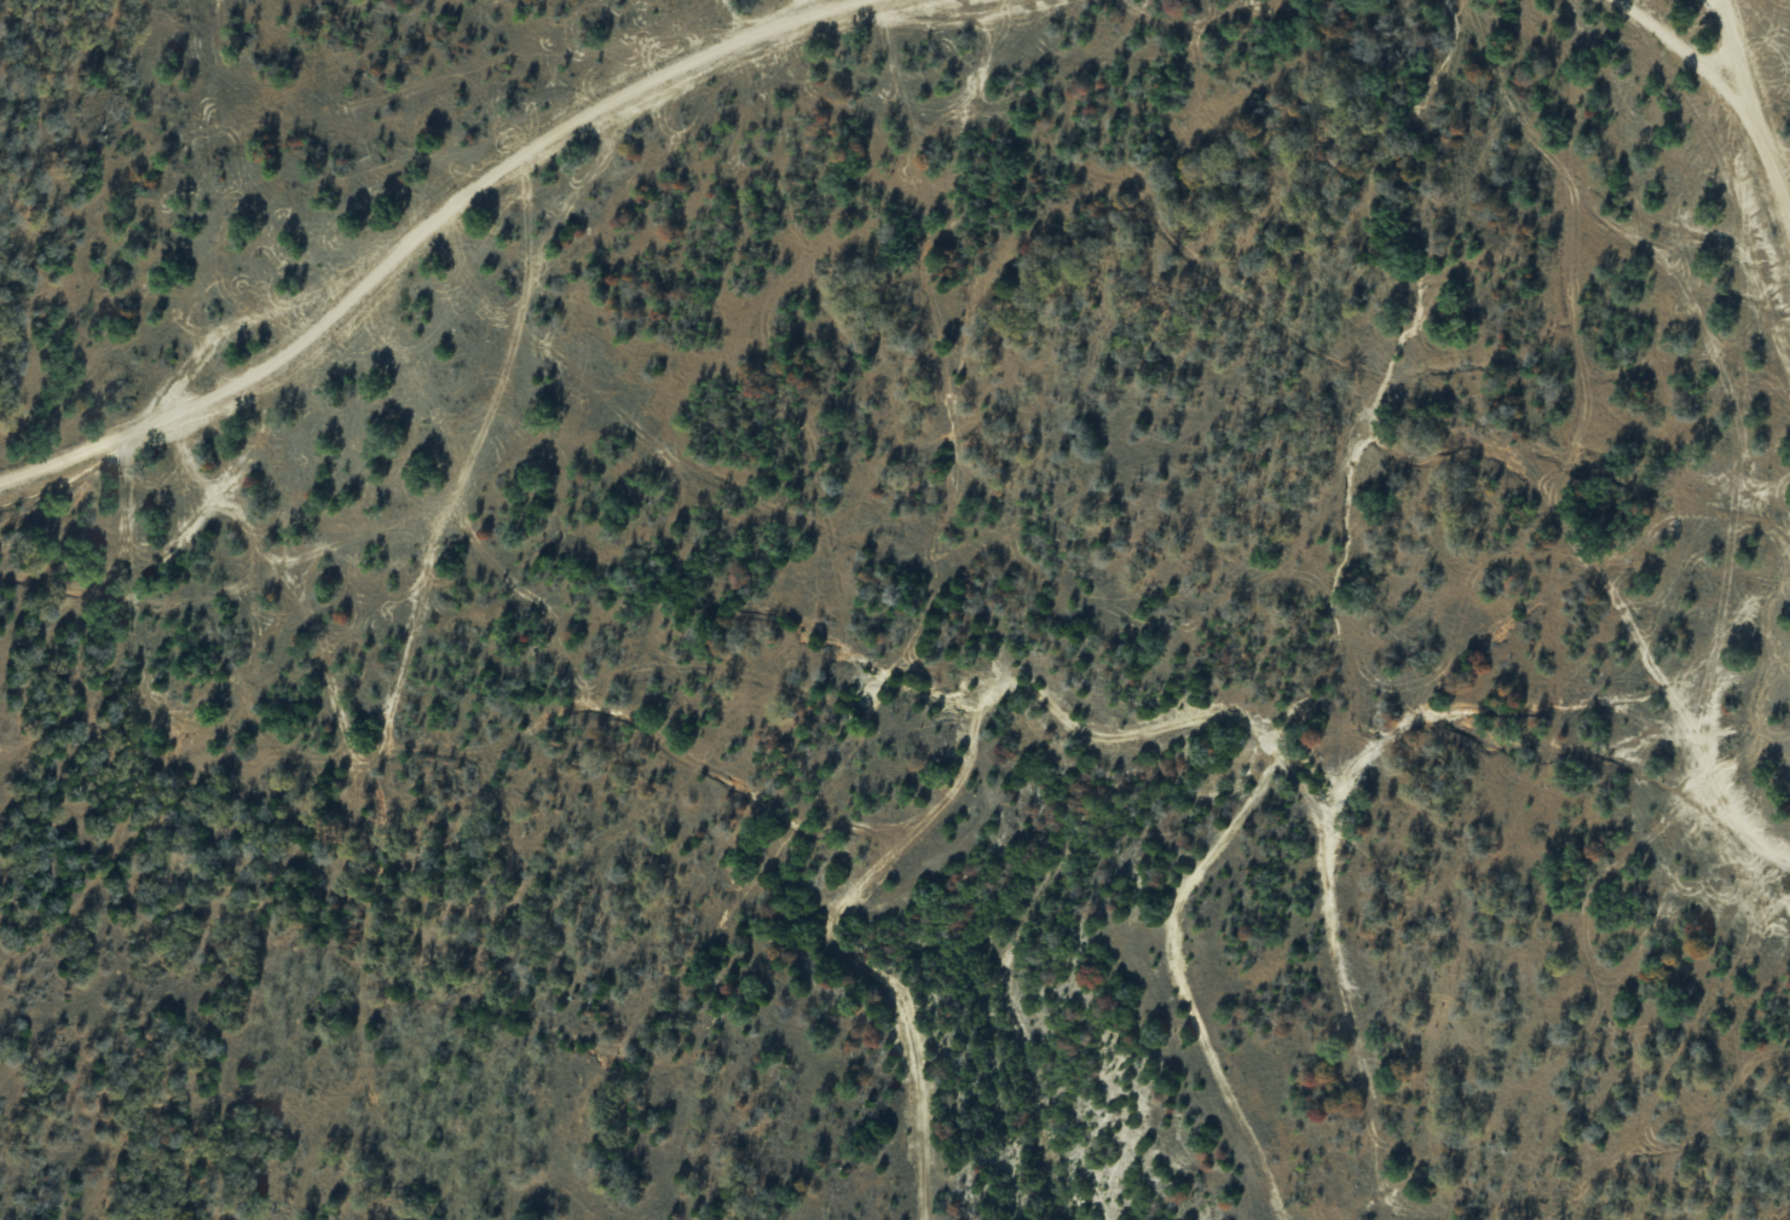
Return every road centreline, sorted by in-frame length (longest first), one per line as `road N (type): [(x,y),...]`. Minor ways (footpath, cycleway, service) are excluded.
road 1 (track): [(873,0),(764,33),(583,115),(180,417),(0,477)]
road 2 (track): [(1789,213),(1746,91),(1620,0)]

